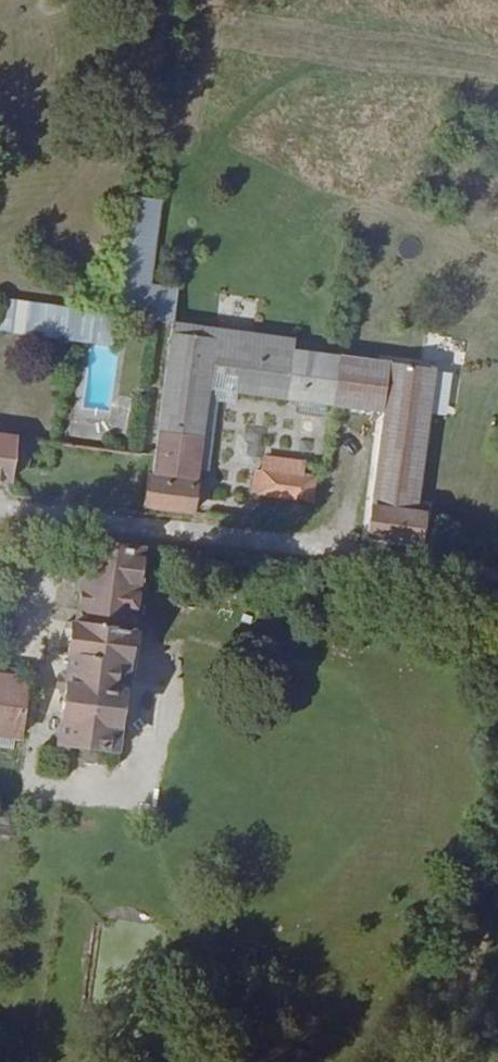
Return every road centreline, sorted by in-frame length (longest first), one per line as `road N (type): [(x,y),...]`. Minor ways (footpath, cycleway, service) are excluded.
road 1 (unclassified): [(43,515),(497,580)]

